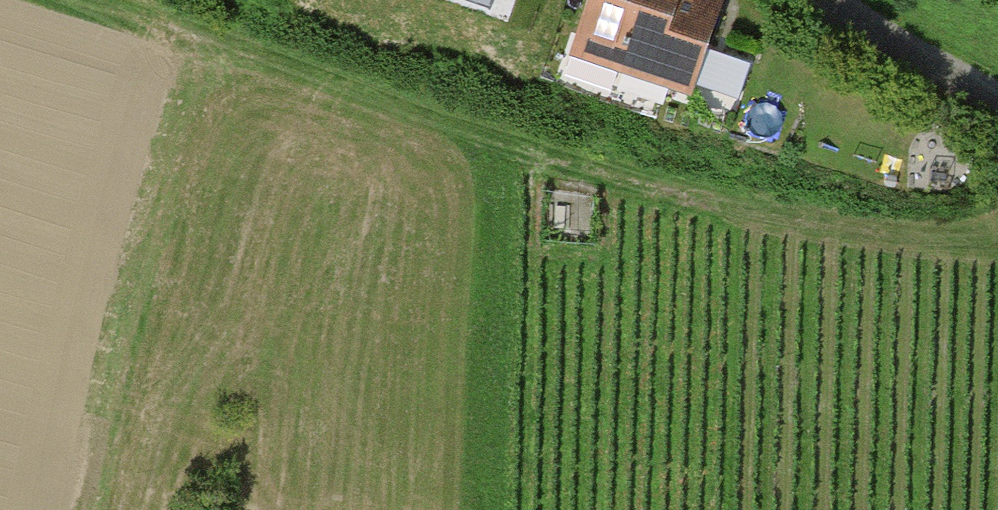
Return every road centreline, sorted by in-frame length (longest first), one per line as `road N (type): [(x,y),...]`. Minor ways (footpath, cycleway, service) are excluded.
road 1 (track): [(157,36),(908,237),(997,221)]
road 2 (track): [(71,509),(157,36),(45,0)]
road 3 (residential): [(832,0),(997,100)]

